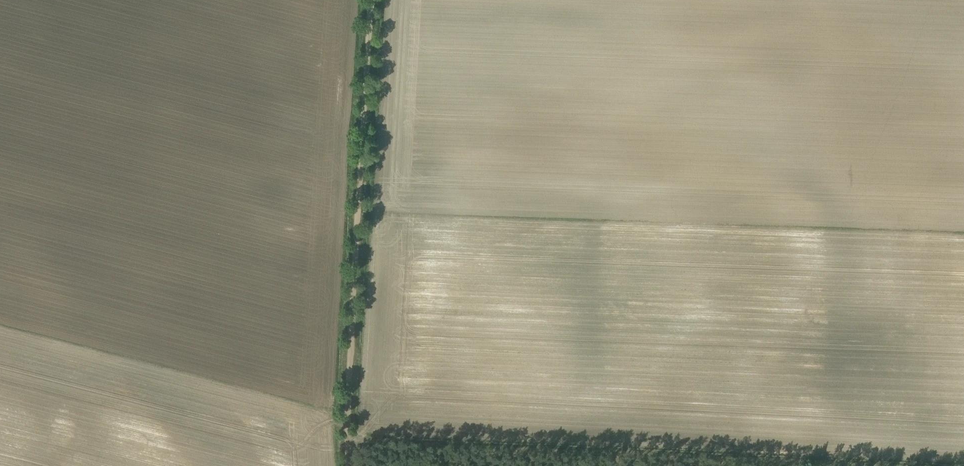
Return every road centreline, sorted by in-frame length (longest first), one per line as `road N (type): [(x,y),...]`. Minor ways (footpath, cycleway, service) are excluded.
road 1 (track): [(369,0),(347,432)]

